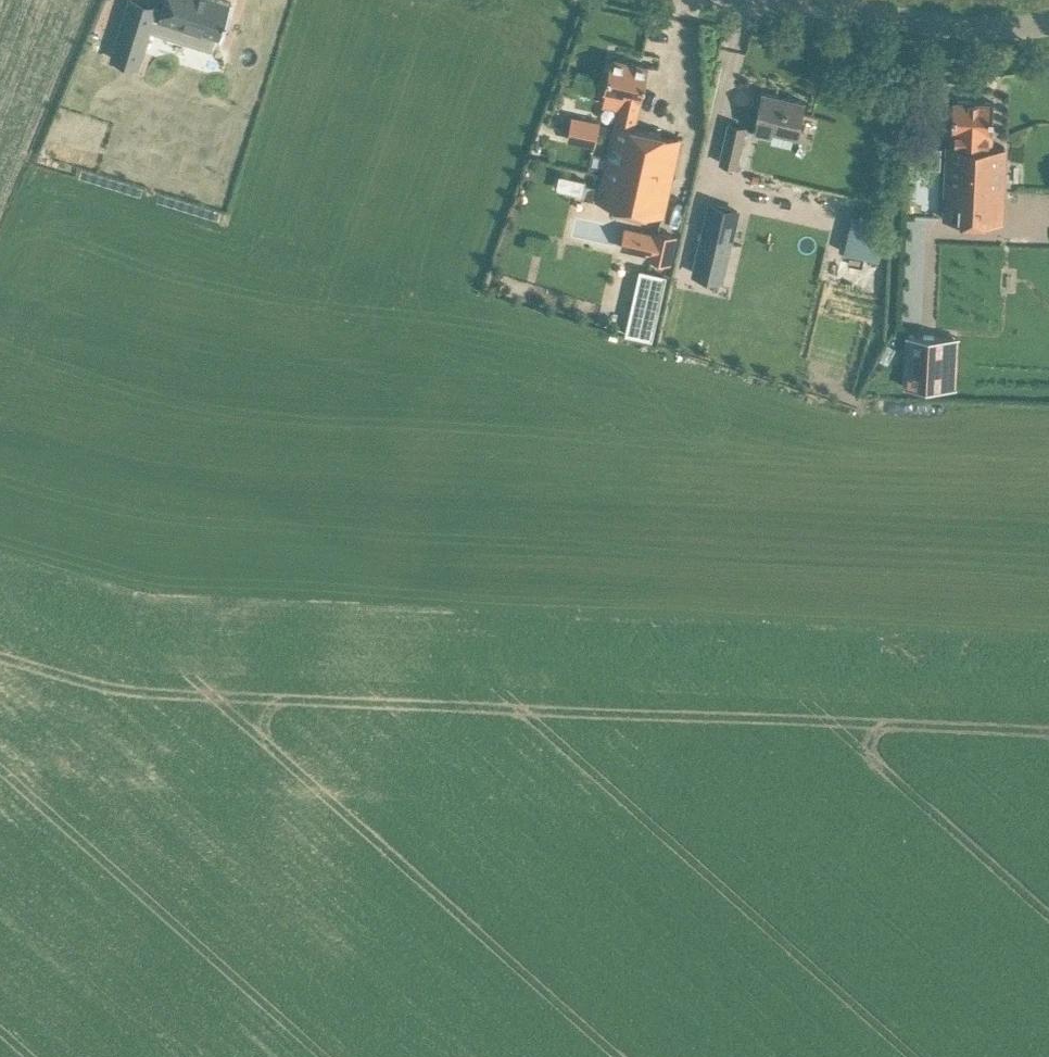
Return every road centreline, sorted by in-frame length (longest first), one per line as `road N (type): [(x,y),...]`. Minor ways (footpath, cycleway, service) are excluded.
road 1 (unclassified): [(1048,22),(961,28),(771,0)]

